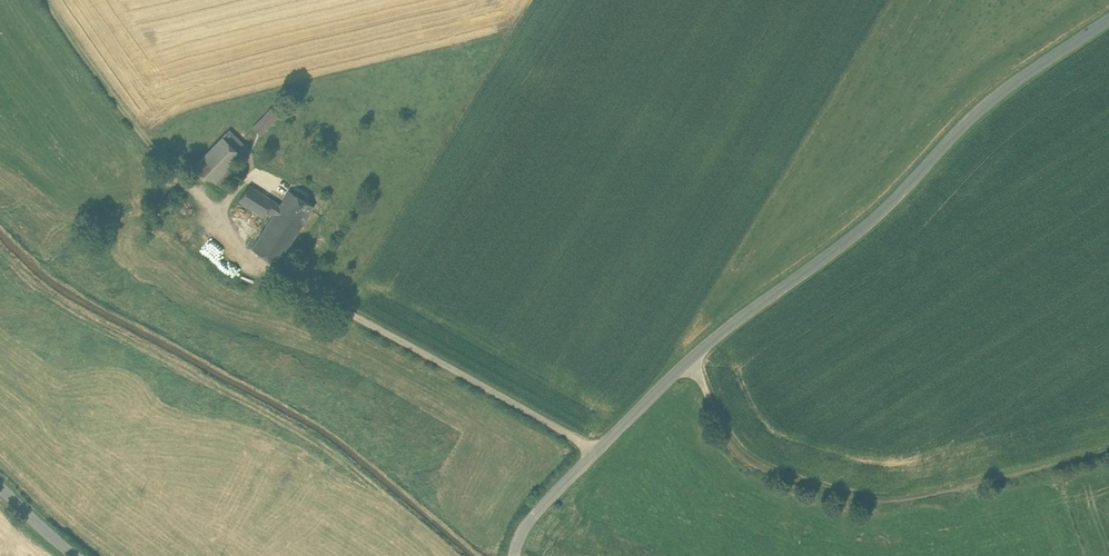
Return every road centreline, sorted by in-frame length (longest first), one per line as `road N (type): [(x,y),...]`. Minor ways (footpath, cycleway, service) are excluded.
road 1 (tertiary): [(1108,19),(1003,89),(861,230),(691,358),(541,505),(515,555)]
road 2 (track): [(691,358),(722,427),(749,463),(866,500),(930,495),(1108,451)]
road 3 (track): [(45,0),(145,139),(182,178)]

